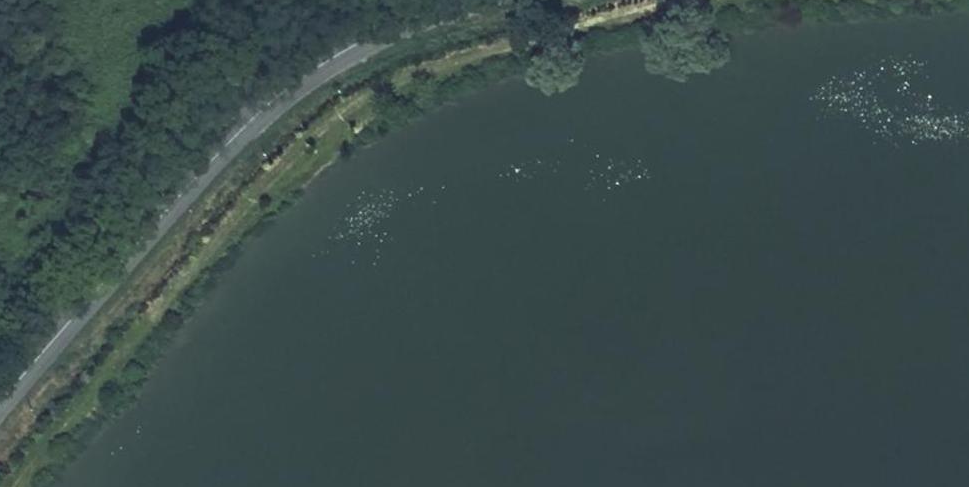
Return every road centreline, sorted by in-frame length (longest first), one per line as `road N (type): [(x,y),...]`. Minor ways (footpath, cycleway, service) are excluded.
road 1 (tertiary): [(480,0),(385,33),(315,72),(231,143),(0,405)]

